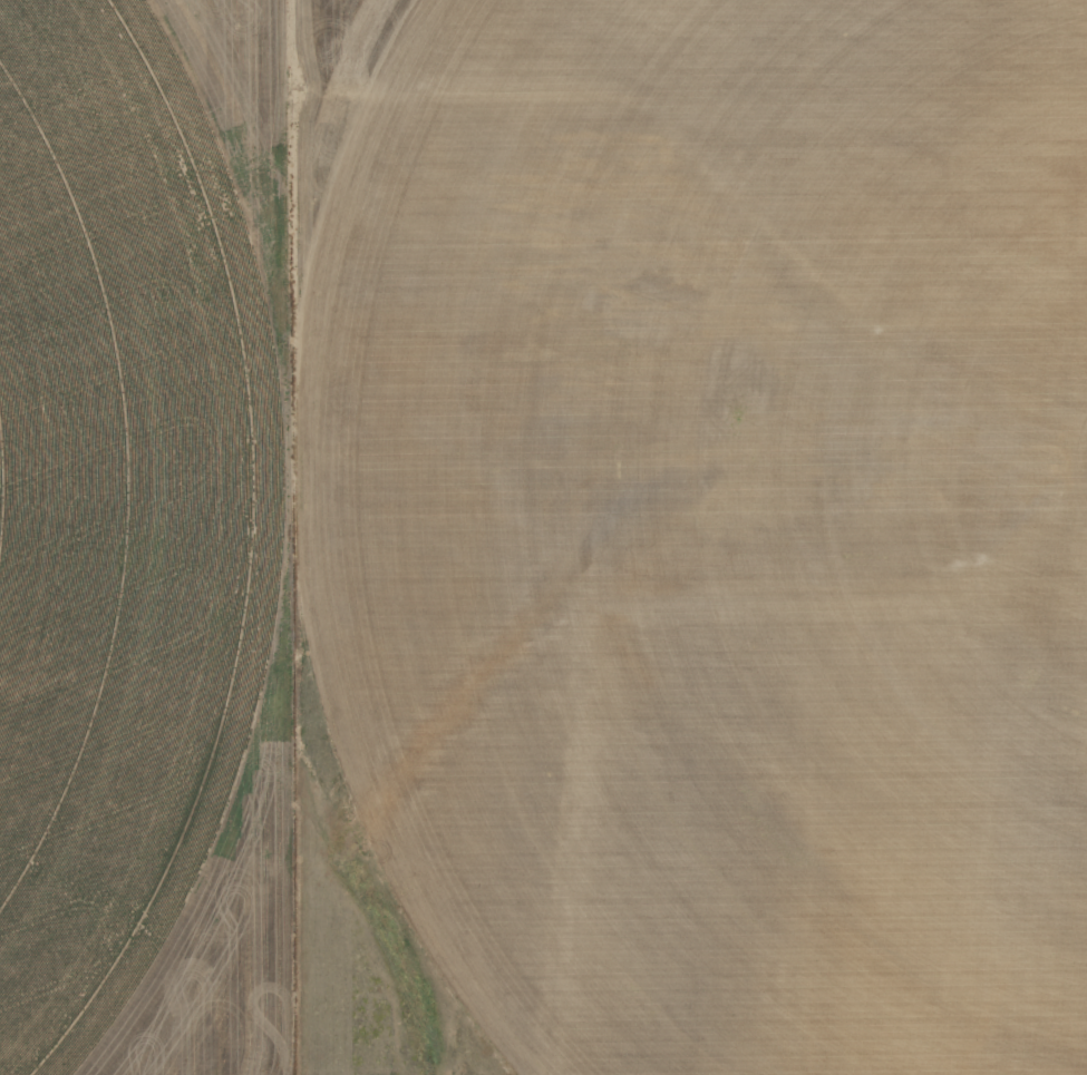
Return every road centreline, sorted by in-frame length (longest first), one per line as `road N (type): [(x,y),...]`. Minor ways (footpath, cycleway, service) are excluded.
road 1 (residential): [(943,301),(1086,301)]

